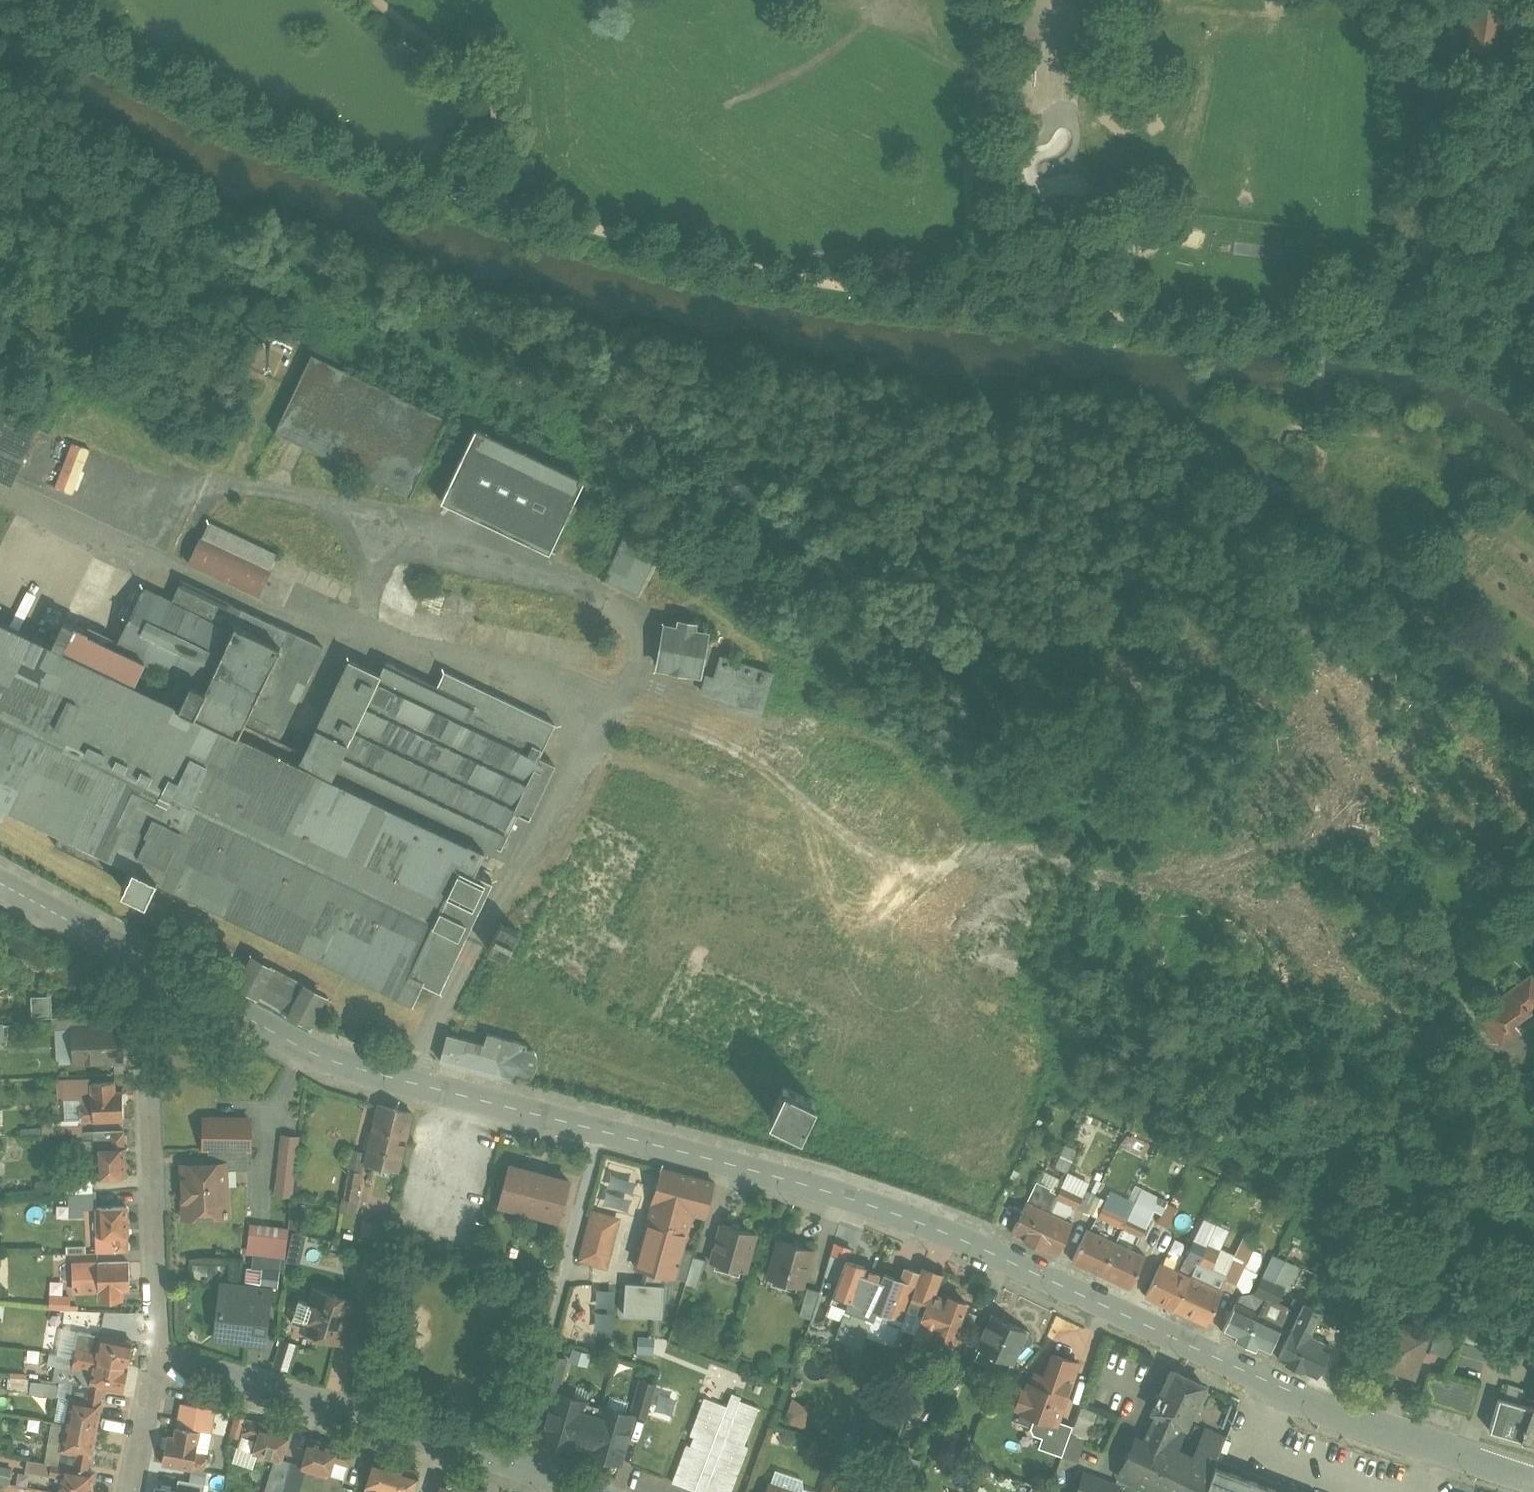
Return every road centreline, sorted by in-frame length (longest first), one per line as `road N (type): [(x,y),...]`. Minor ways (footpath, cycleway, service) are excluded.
road 1 (secondary): [(1533,1477),(1334,1413),(1022,1267),(893,1216),(707,1157),(310,1052),(145,958)]
road 2 (residential): [(571,1491),(156,1360)]
road 3 (residential): [(145,958),(156,1360)]
road 4 (secondary): [(145,958),(0,882)]
road 5 (residential): [(156,1360),(130,1491)]

